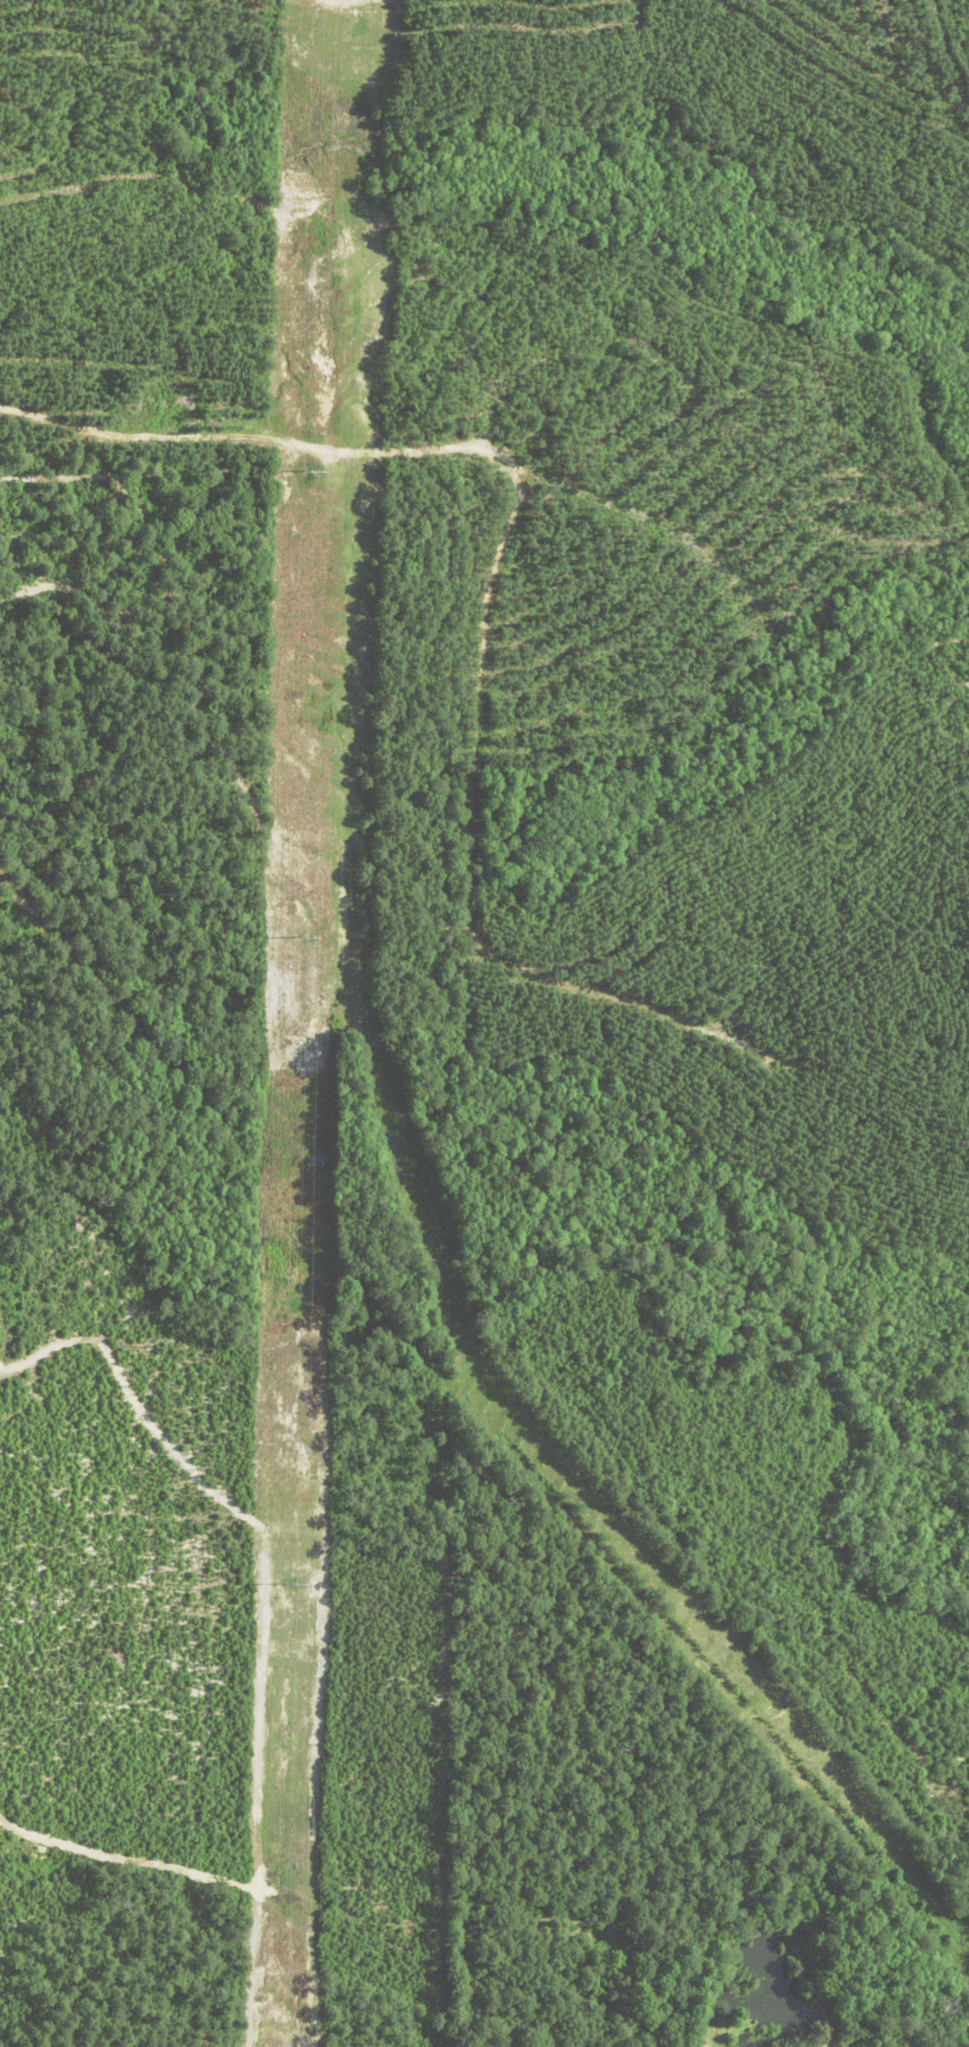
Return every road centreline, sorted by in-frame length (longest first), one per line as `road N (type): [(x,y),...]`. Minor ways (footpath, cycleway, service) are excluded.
road 1 (track): [(890,986),(795,962),(395,958),(345,942),(295,887),(290,847),(275,837),(200,596),(95,466),(0,426)]

